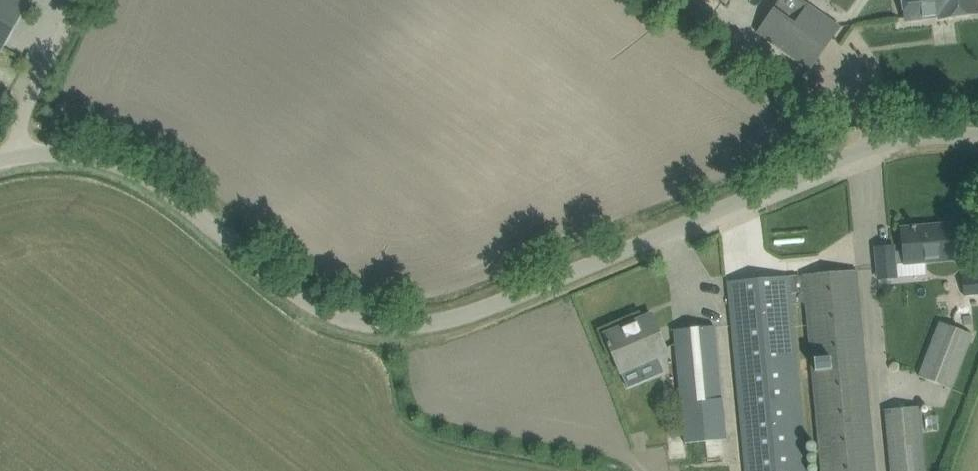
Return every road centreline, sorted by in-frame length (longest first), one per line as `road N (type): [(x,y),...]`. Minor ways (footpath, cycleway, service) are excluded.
road 1 (unclassified): [(977,136),(887,143),(471,315),(427,324),(369,323),(309,303),(129,167),(67,152),(19,154)]
road 2 (residential): [(19,154),(21,127),(76,0)]

